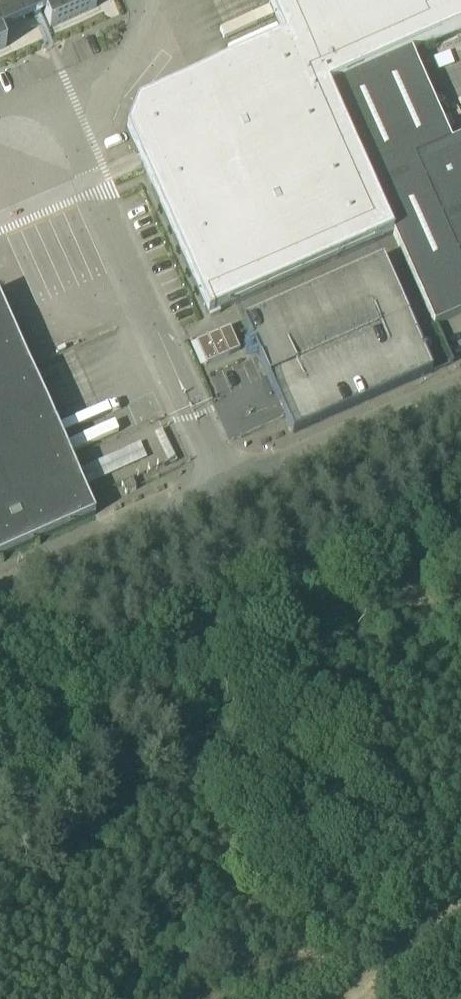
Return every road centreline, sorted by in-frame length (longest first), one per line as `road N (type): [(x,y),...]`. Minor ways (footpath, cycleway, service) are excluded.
road 1 (unclassified): [(0,726),(460,519)]
road 2 (unclassified): [(0,587),(460,383)]
road 3 (track): [(460,901),(346,998)]

